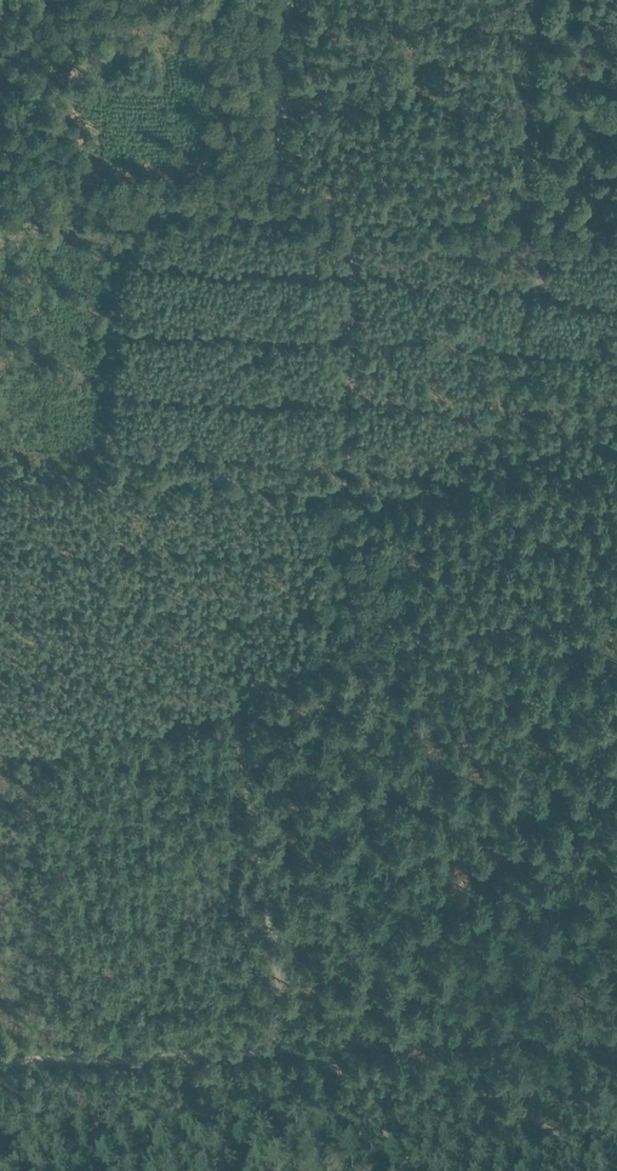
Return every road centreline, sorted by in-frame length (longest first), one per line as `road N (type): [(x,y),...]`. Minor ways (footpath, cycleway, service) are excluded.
road 1 (track): [(616,1036),(436,1034),(290,1049)]
road 2 (track): [(616,596),(430,631),(318,663)]
road 3 (track): [(397,1036),(616,1167)]
road 4 (track): [(238,704),(85,741),(0,745)]
road 5 (track): [(409,1170),(319,1048)]

